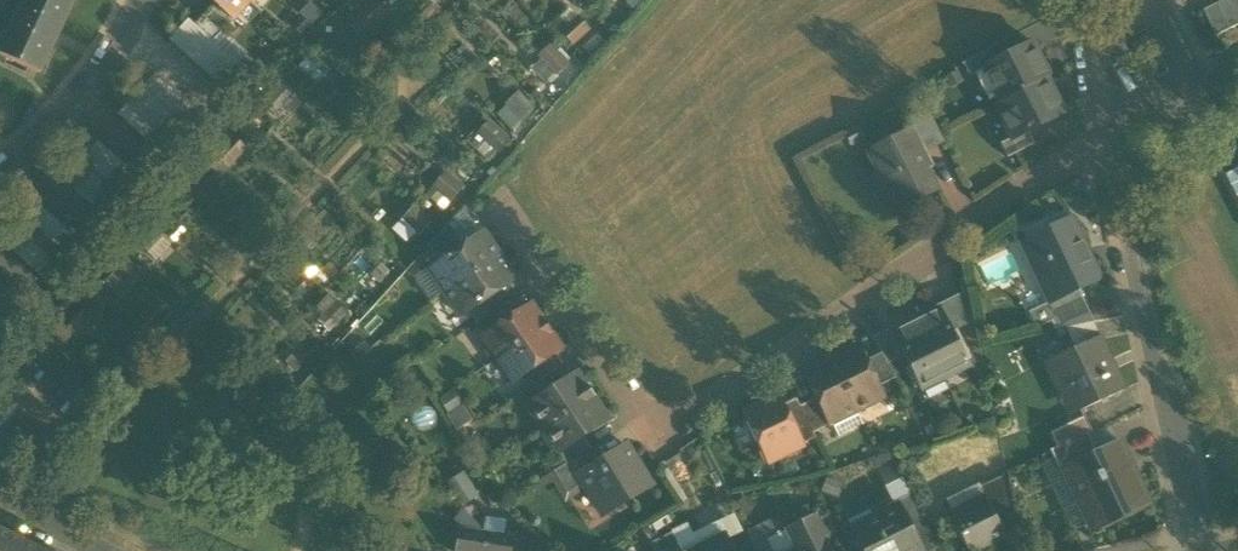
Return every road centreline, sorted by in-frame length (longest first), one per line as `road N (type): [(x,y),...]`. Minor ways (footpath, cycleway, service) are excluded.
road 1 (residential): [(1109,139),(656,434),(488,192)]
road 2 (residential): [(1196,550),(1109,139)]
road 3 (residential): [(1109,139),(1191,85),(1150,3),(1090,31)]
road 4 (residential): [(0,163),(78,97),(134,0)]

